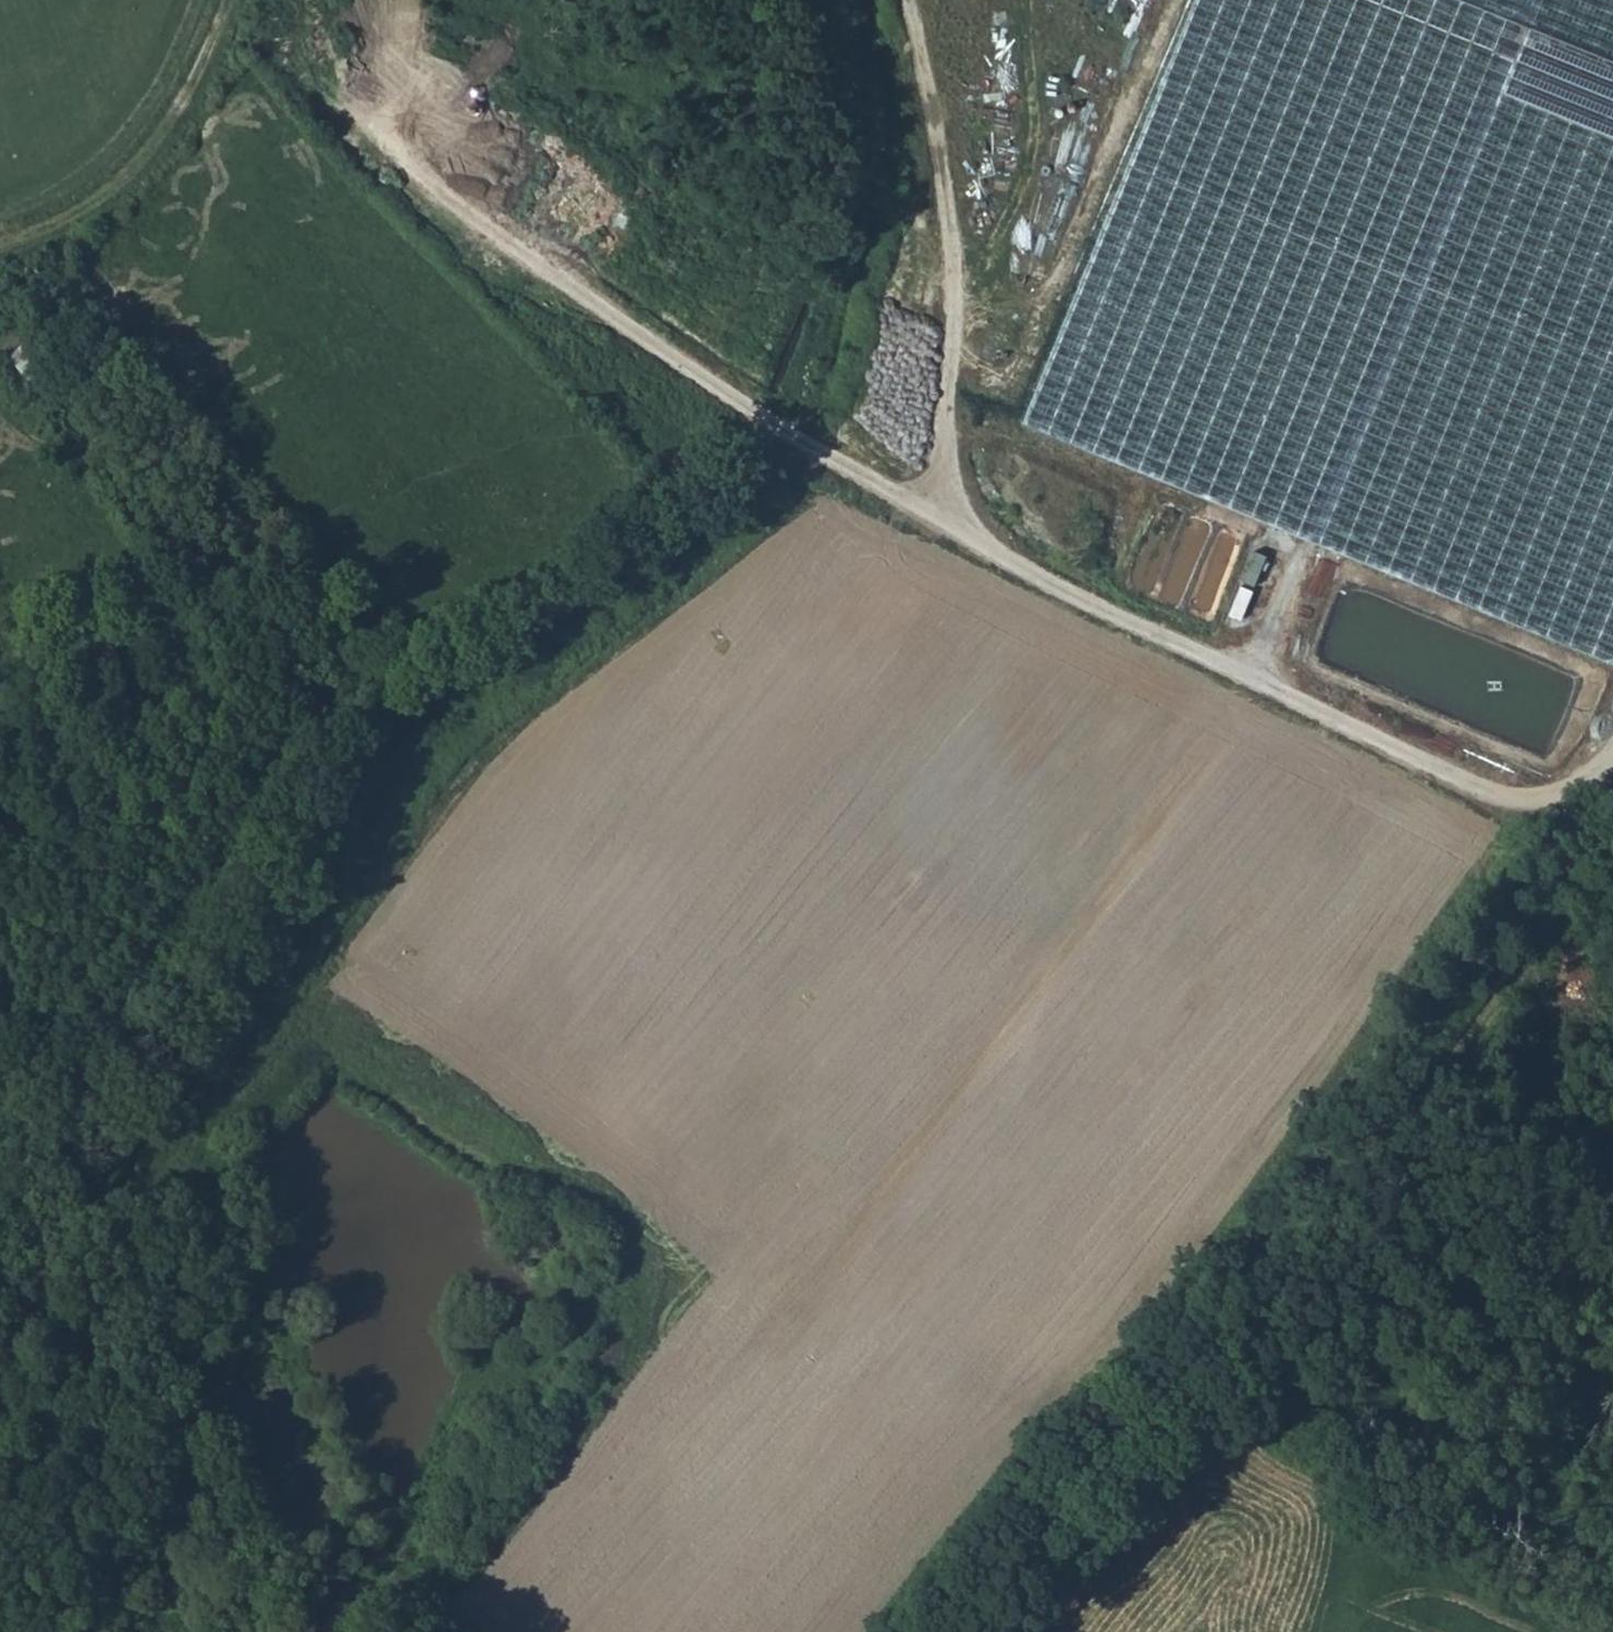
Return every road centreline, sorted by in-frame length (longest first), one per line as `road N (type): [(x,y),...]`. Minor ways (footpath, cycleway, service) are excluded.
road 1 (residential): [(225,0),(200,69),(146,155),(74,213),(0,242)]

